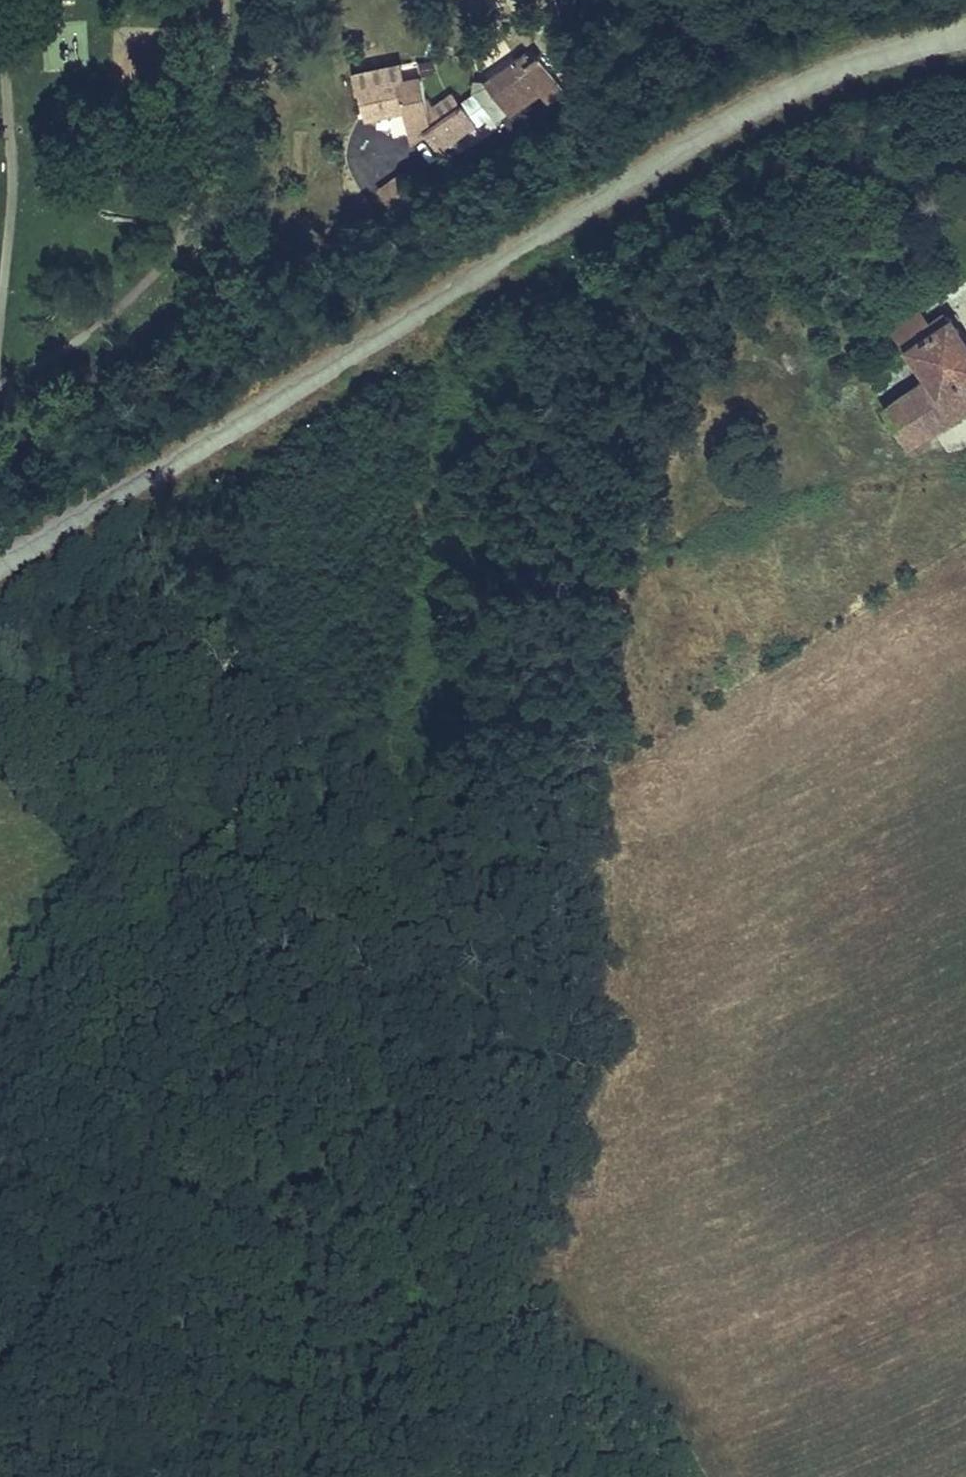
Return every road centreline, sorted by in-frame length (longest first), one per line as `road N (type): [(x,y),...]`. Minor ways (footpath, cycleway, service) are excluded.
road 1 (track): [(418,309),(441,359),(423,487)]

